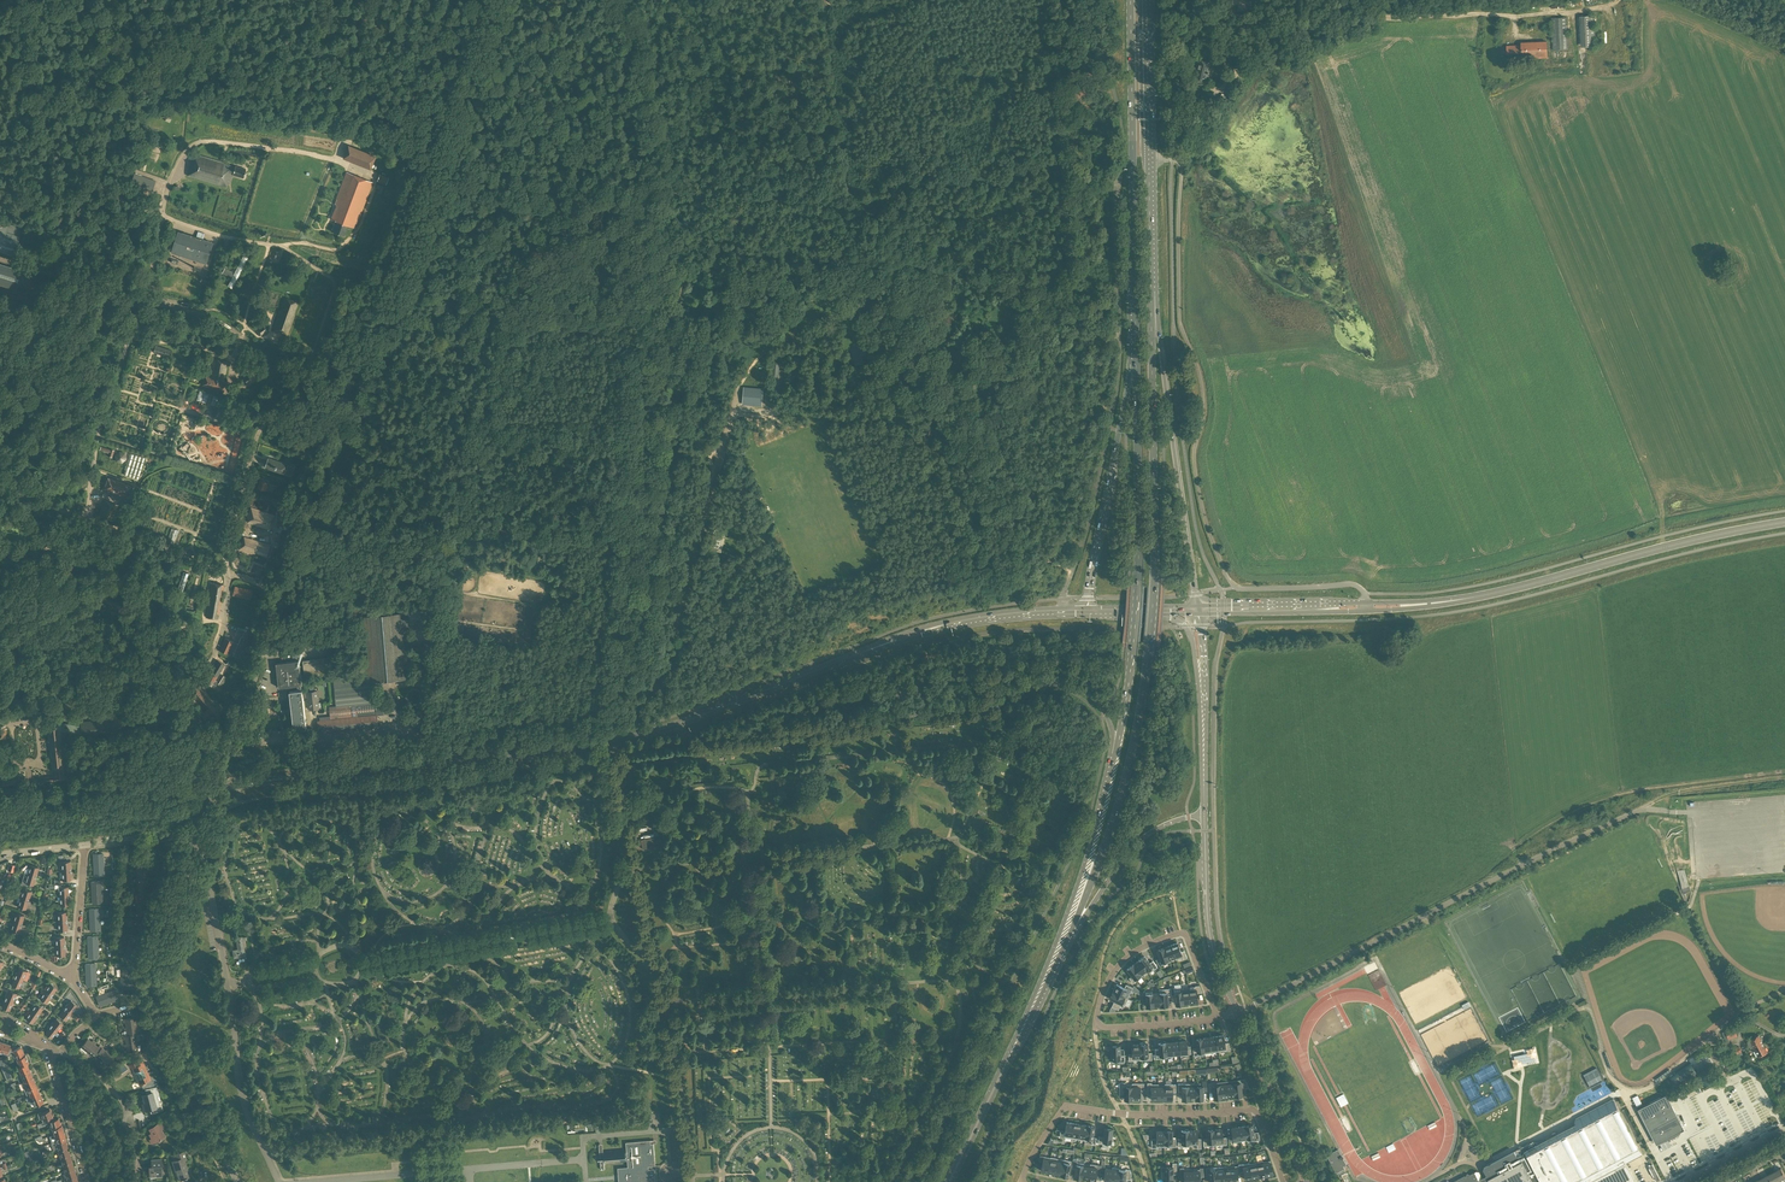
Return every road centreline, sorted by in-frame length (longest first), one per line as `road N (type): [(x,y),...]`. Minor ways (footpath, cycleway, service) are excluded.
road 1 (primary): [(1073,913),(1120,799),(1148,656),(1153,291)]
road 2 (secondary): [(1197,609),(1457,600),(1784,523)]
road 3 (primary): [(673,726),(697,738),(966,709),(1060,683),(1105,712),(1113,760)]
road 4 (unclassified): [(1118,178),(1117,373),(1061,612)]
road 5 (secondary): [(673,726),(923,631),(1061,612)]
road 6 (unclassified): [(614,742),(613,694),(648,691),(659,678),(739,386)]
road 7 (primary): [(1135,361),(1138,584),(1113,760)]
road 8 (primary): [(1130,0),(1135,361)]
road 9 (secondary): [(257,781),(614,742)]
road 10 (track): [(613,694),(633,523),(450,533)]
road 11 (unclassified): [(279,1181),(242,1097),(204,859),(194,846)]
road 12 (residential): [(1023,1181),(1069,1107),(1136,1115),(1254,1110),(1281,1177)]
road 13 (track): [(675,308),(684,252),(644,196),(639,77),(622,39),(617,0)]
road 14 (primary): [(1197,609),(1153,291)]
road 15 (track): [(199,0),(213,21),(287,70),(416,30),(479,54)]
road 16 (unclassified): [(324,490),(219,786)]
road 17 (track): [(1521,866),(1514,848),(1591,803),(1784,771)]
road 18 (primary): [(1135,361),(1089,611)]
road 19 (primary): [(949,1181),(1057,955)]
road 20 (residential): [(1097,1024),(1121,963),(1181,933),(1217,1017)]
road 21 (primary): [(1057,955),(1139,841),(1172,822),(1204,815)]
road 22 (secondary): [(0,808),(209,787)]
road 23 (tertiary): [(1204,815),(1197,609)]
road 24 (residential): [(1238,1013),(1209,931),(1204,815)]
road 25 (residential): [(237,1181),(158,1005)]
road 26 (residential): [(1306,1181),(1238,1013)]
road 27 (track): [(664,663),(774,522)]
road 28 (residential): [(1149,160),(1182,159),(1213,96),(1256,48)]
road 29 (residential): [(158,1005),(152,963),(194,846)]
road 30 (primary): [(1149,160),(1146,0)]
road 31 (primary): [(1113,760),(1073,913)]
road 32 (residential): [(71,980),(85,845)]
road 33 (residential): [(88,1181),(53,1050)]
road 34 (primary): [(1153,291),(1149,160)]
road 35 (residential): [(1097,1024),(1217,1017)]

